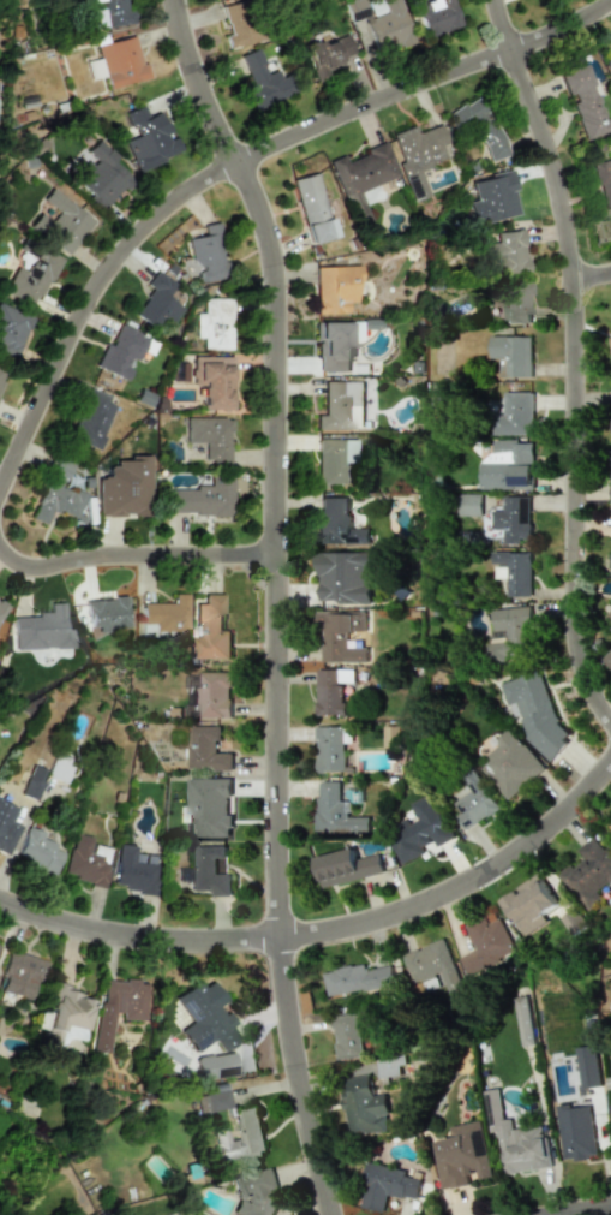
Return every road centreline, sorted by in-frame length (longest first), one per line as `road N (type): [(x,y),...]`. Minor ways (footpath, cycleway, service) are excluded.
road 1 (residential): [(325,1214),(292,1076),(274,892),(269,270),(242,186),(194,95),(167,0)]
road 2 (residential): [(0,481),(86,294),(176,195),(299,129),(502,50),(603,0)]
road 3 (residential): [(610,727),(582,681),(569,635),(567,309),(557,224),(488,0)]
road 4 (residential): [(0,899),(140,936),(257,941),(369,923),(487,869),(552,820),(610,756)]
road 5 (residential): [(272,556),(100,556),(40,570),(0,556)]

